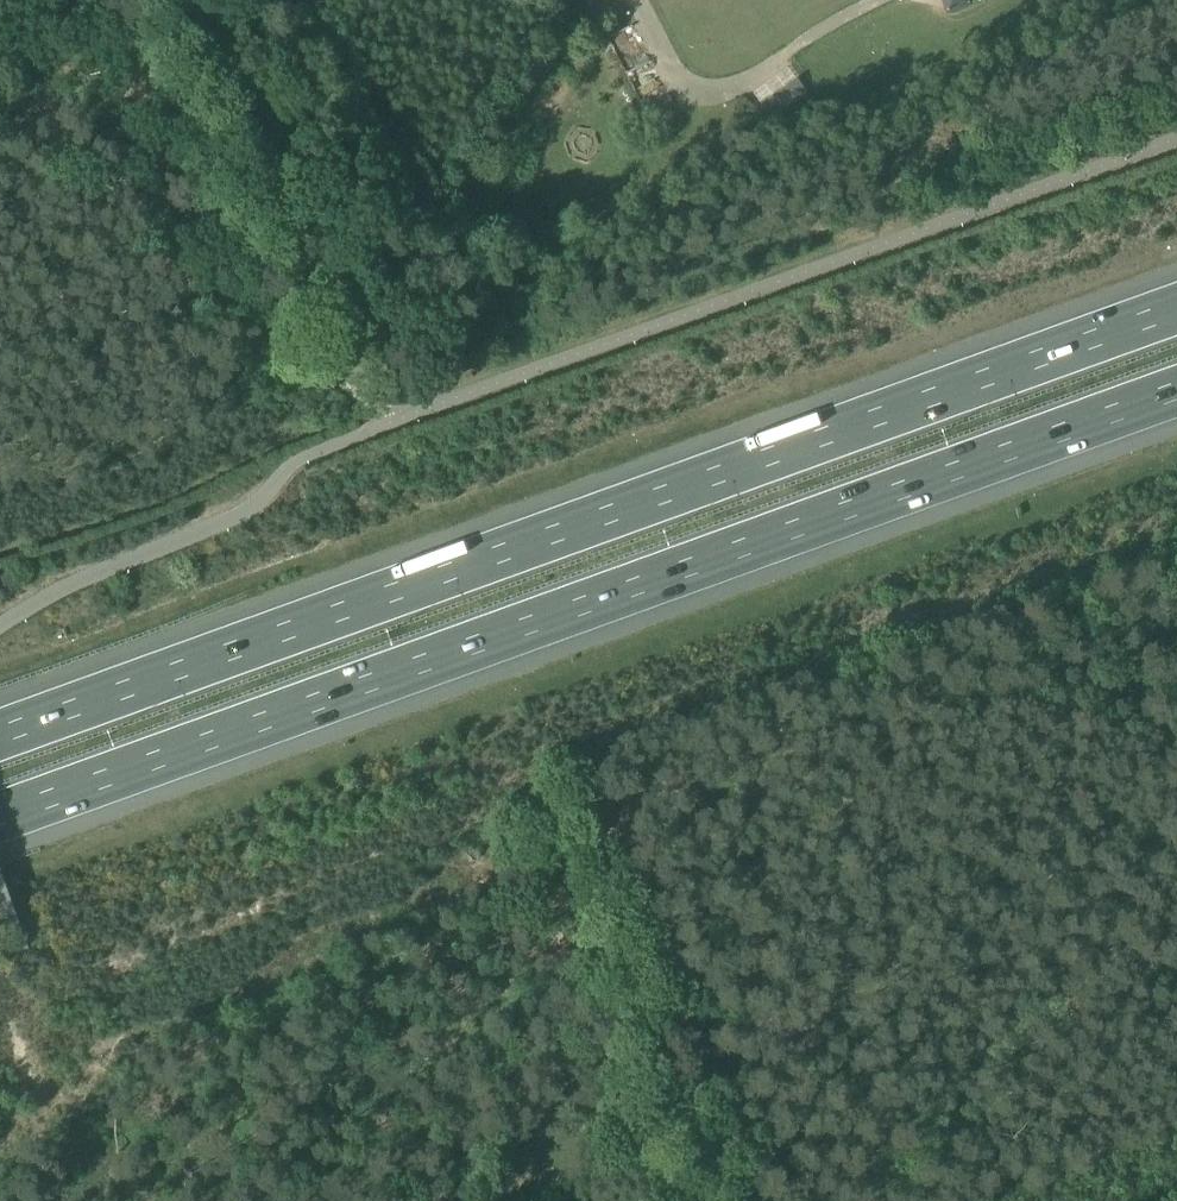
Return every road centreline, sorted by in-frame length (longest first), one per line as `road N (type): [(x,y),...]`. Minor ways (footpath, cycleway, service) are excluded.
road 1 (motorway): [(0,817),(1176,390)]
road 2 (motorway): [(1176,308),(0,735)]
road 3 (track): [(703,1200),(522,780)]

